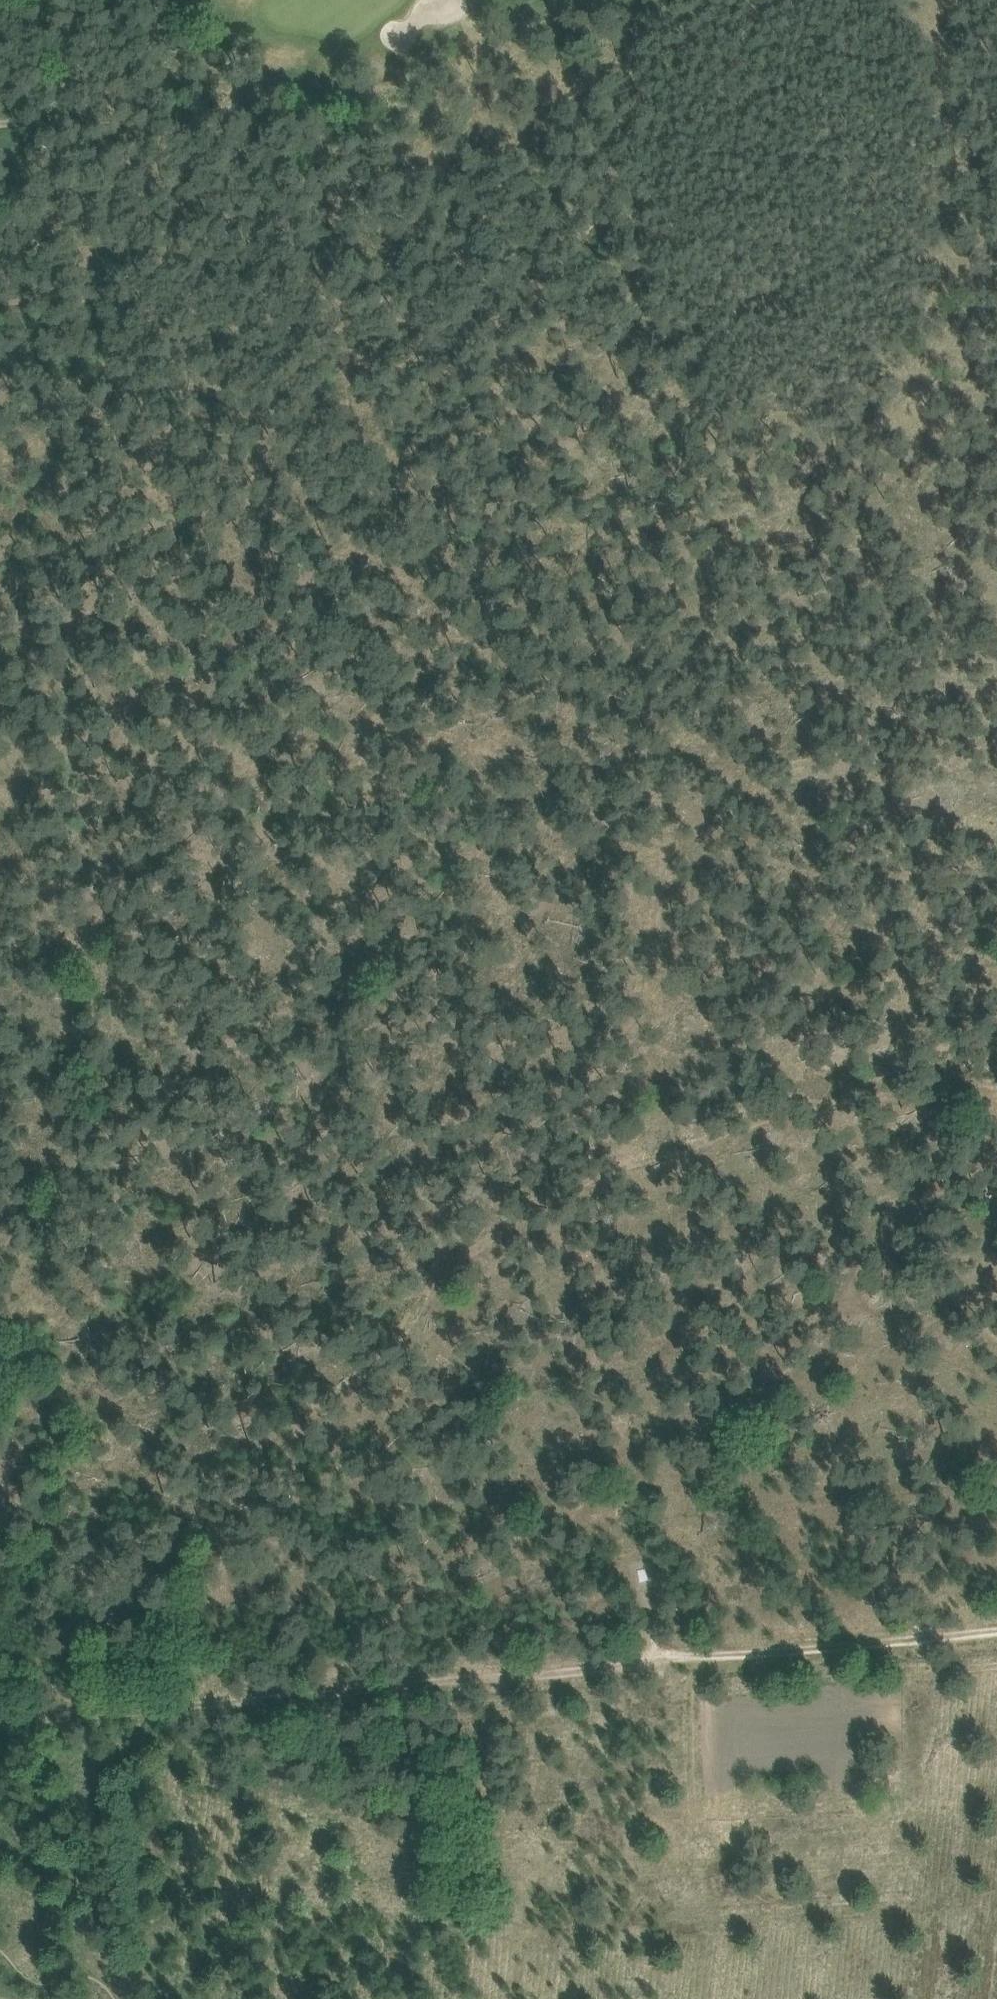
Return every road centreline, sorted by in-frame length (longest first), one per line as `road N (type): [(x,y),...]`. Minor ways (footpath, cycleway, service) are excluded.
road 1 (track): [(996,1634),(0,1725)]

